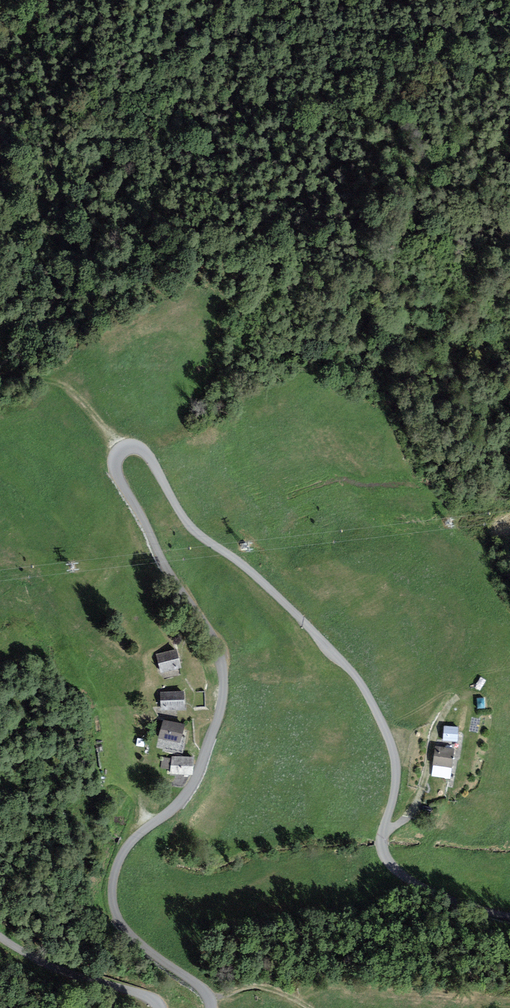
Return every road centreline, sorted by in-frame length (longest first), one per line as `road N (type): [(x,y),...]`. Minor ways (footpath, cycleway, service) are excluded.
road 1 (unclassified): [(509,916),(442,896),(388,862),(382,845),(395,758),(370,698),(259,579),(193,528),(152,461),(133,445),(119,450),(113,463),(217,642),(224,689),(187,794),(120,856),(110,899),(154,957),(205,991),(210,1007)]
road 2 (track): [(0,329),(10,369),(85,402),(119,450)]
road 3 (unclassified): [(161,1007),(152,997),(46,964),(0,936)]

